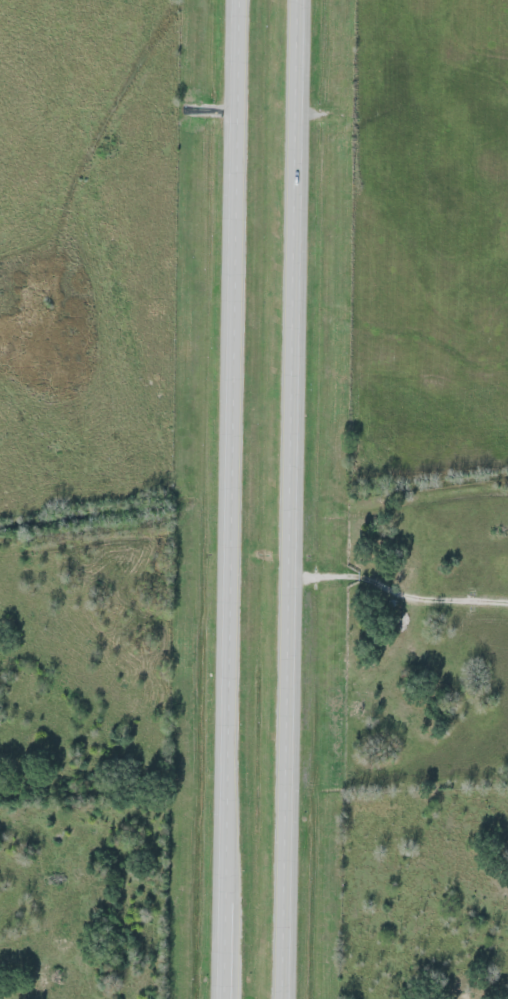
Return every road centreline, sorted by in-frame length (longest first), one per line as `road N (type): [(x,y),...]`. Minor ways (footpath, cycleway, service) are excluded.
road 1 (primary): [(284,998),(302,0)]
road 2 (primary): [(241,0),(225,998)]

